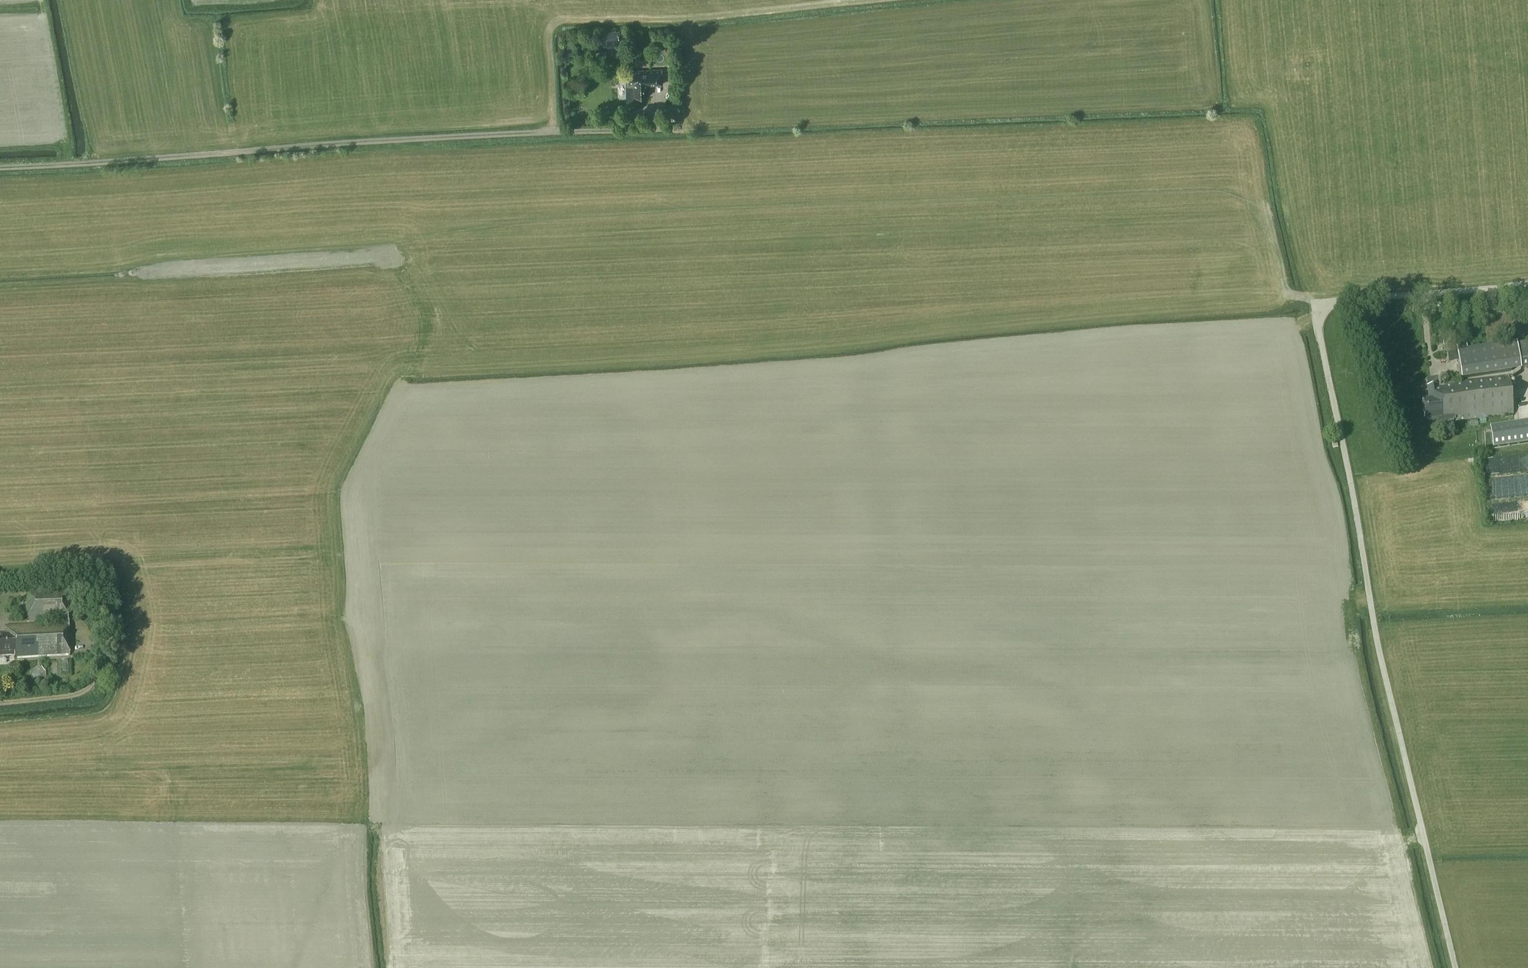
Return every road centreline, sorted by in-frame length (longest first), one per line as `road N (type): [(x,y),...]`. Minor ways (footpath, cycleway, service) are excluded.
road 1 (track): [(0,165),(628,127)]
road 2 (track): [(95,643),(91,685),(0,702)]

